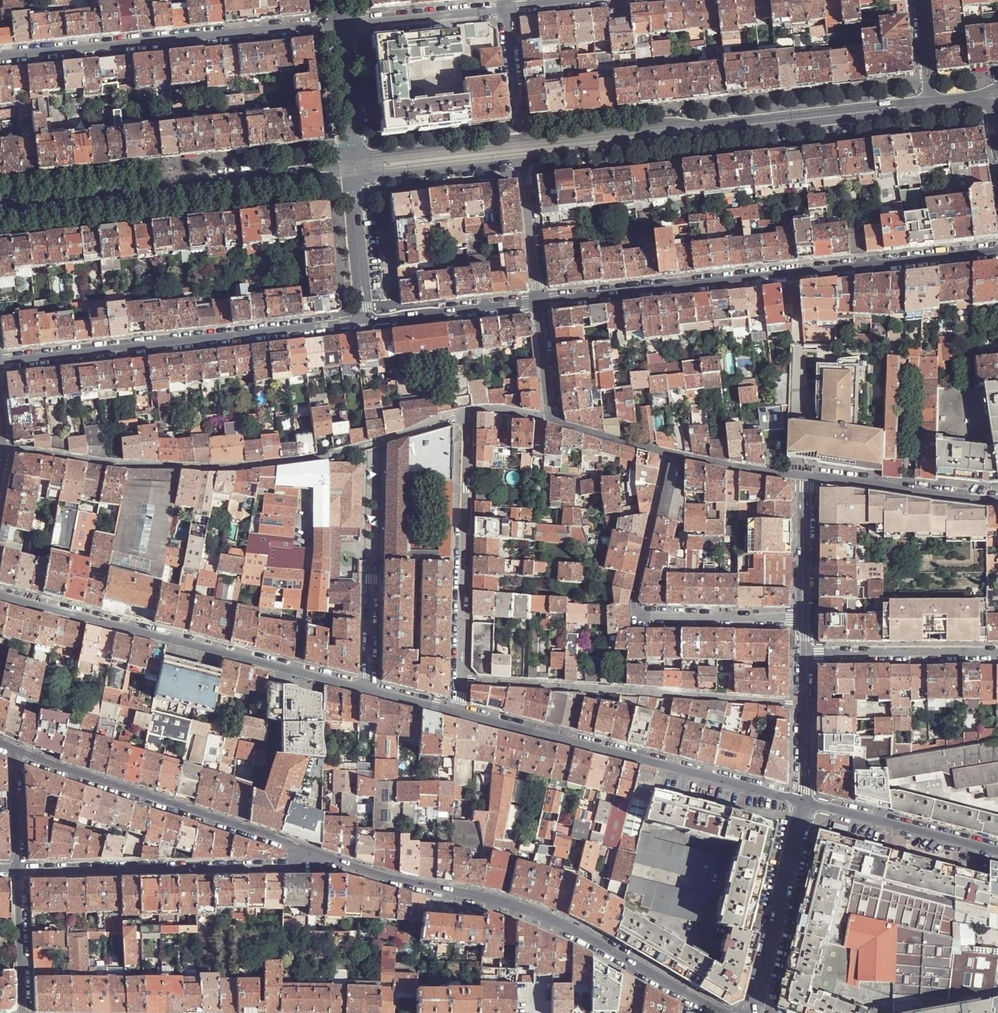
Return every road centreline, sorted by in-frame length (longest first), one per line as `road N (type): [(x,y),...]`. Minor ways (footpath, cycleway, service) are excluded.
road 1 (residential): [(2,449),(118,465),(227,468),(328,455),(466,412)]
road 2 (residential): [(539,302),(997,250)]
road 3 (tertiary): [(335,864),(516,909),(719,1012)]
road 4 (residential): [(929,100),(521,139)]
road 5 (residential): [(524,162),(930,110)]
road 6 (residential): [(367,686),(0,594)]
road 7 (residential): [(0,363),(366,321)]
road 8 (residential): [(806,802),(459,711)]
road 9 (residential): [(352,166),(0,197)]
road 10 (residential): [(804,703),(460,681)]
road 11 (residential): [(340,25),(0,58)]
road 12 (tertiary): [(18,754),(335,864)]
road 13 (residential): [(805,623),(642,619),(636,601),(668,453)]
road 14 (residential): [(335,864),(19,868)]
road 15 (residential): [(466,412),(460,681)]
road 16 (residential): [(756,1012),(806,802)]
road 17 (residential): [(997,853),(806,802)]
road 18 (residential): [(805,478),(997,498)]
road 19 (residential): [(804,654),(997,653)]
road 20 (residential): [(366,321),(539,302)]
road 21 (residential): [(521,139),(369,155),(352,166)]
road 22 (residential): [(353,176),(524,162)]
road 23 (residential): [(508,7),(340,25)]
road 24 (residential): [(366,321),(353,176)]
road 25 (residential): [(805,623),(805,478)]
road 26 (residential): [(19,868),(24,1012)]
road 27 (residential): [(352,166),(340,25)]
road 28 (residential): [(524,162),(539,302)]
road 29 (residential): [(668,453),(805,478)]
road 30 (residential): [(508,7),(521,139)]
road 31 (residential): [(367,686),(371,561)]

